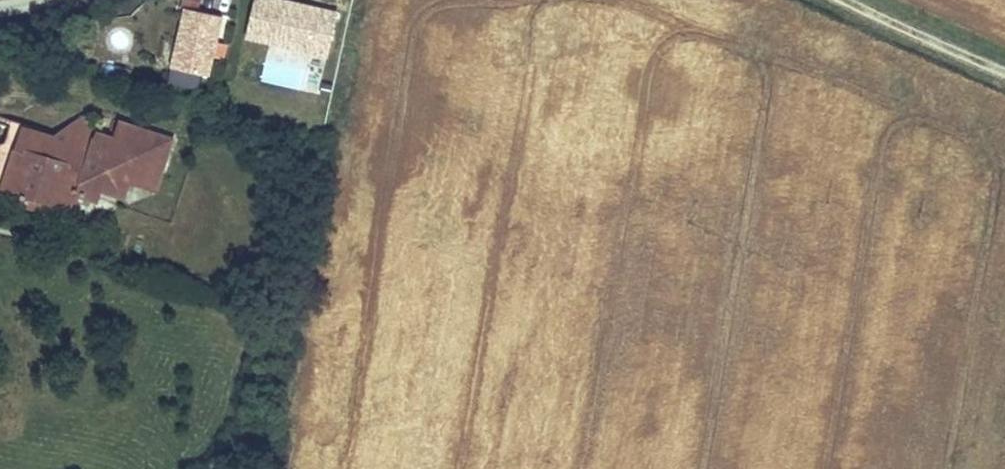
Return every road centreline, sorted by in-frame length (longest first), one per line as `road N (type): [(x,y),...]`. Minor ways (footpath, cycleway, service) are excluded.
road 1 (track): [(1004,77),(842,0)]

